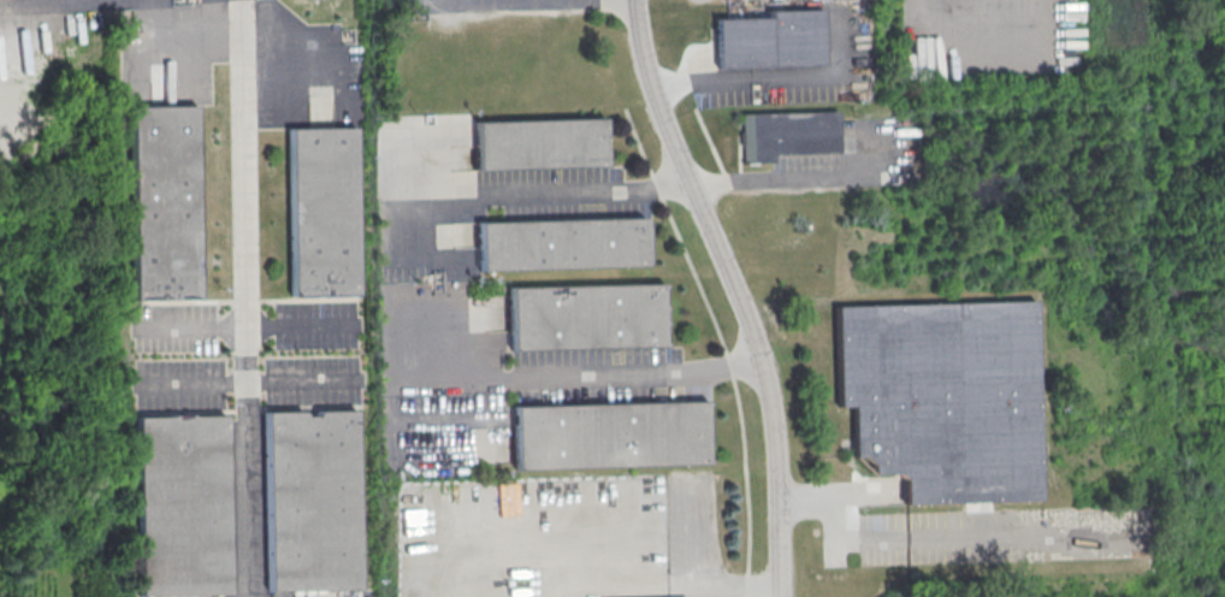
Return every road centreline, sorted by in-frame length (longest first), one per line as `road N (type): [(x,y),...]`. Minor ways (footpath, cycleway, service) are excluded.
road 1 (residential): [(632,0),(650,93),(744,317),(767,395),(778,596)]

